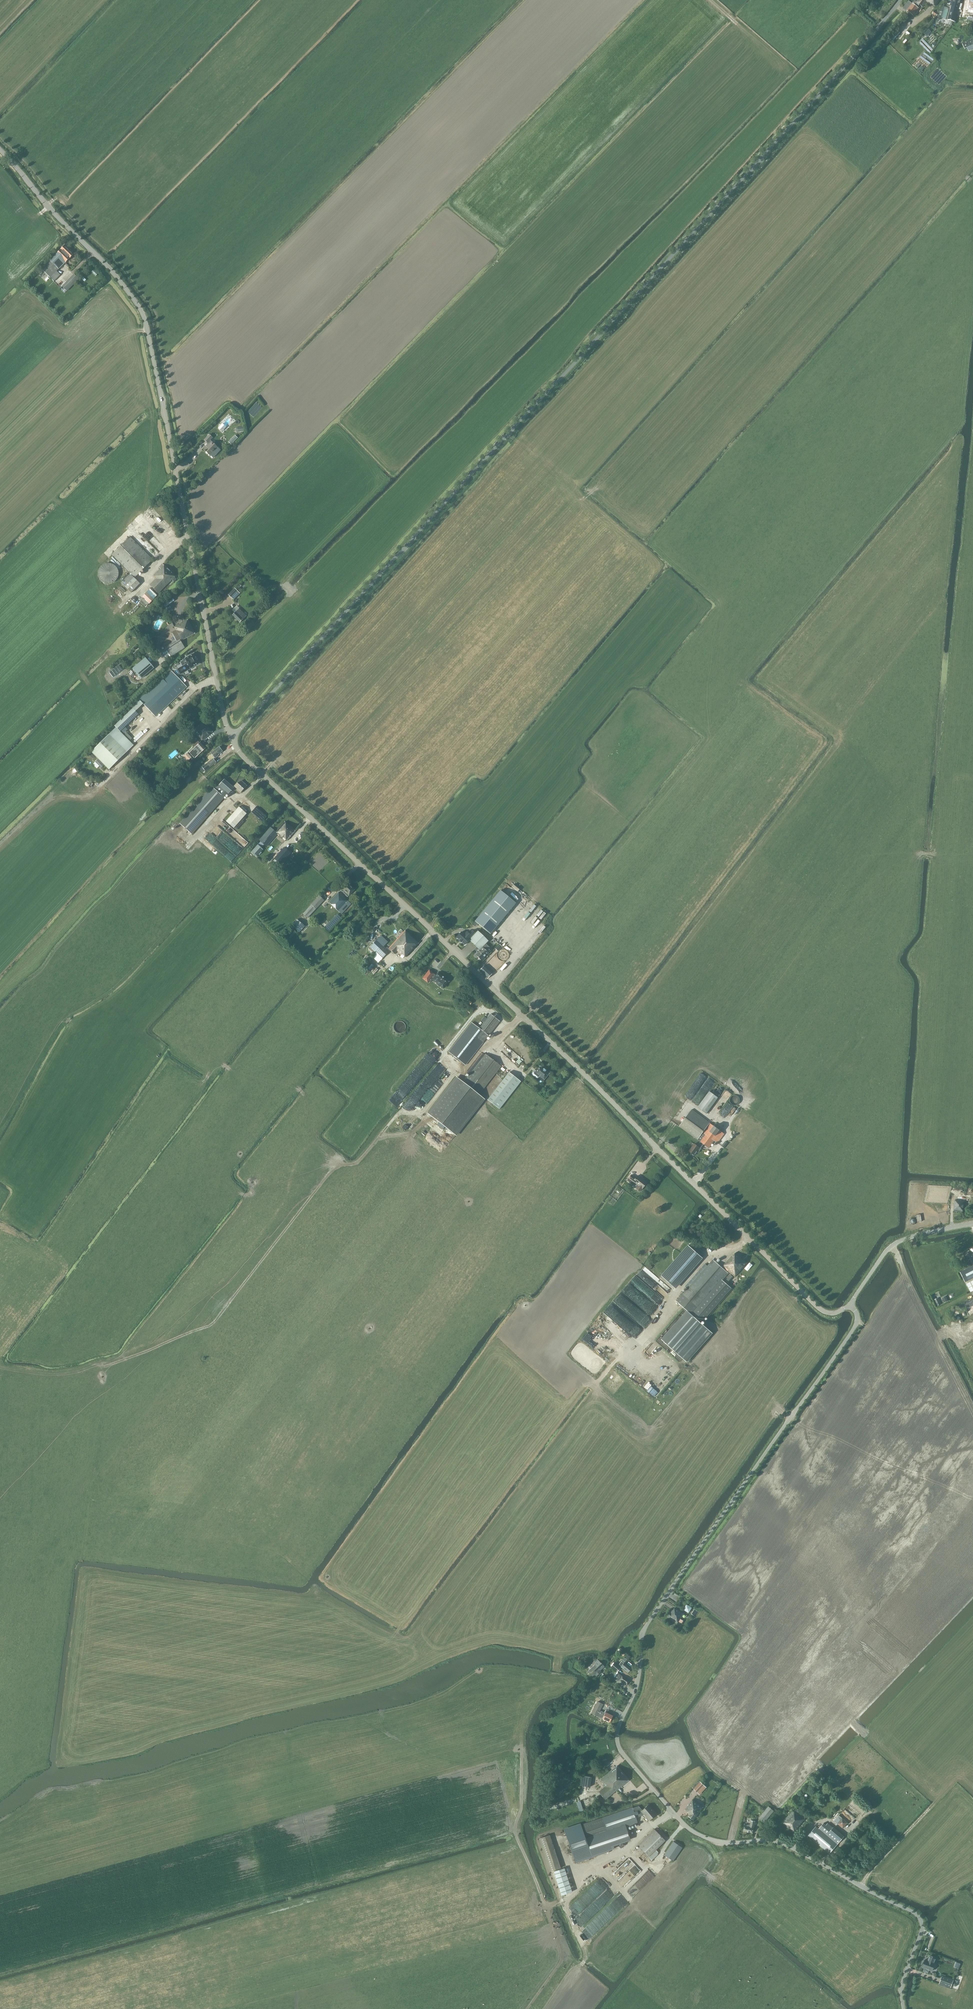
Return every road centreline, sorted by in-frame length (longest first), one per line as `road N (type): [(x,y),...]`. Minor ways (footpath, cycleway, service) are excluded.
road 1 (unclassified): [(231,739),(901,0)]
road 2 (unclassified): [(903,2008),(919,1917),(781,1843),(718,1842),(695,1833),(618,1738),(639,1680),(644,1630),(854,1328),(850,1304)]
road 3 (unclassified): [(850,1304),(821,1310),(231,739)]
road 4 (unclassified): [(231,739),(147,322),(122,282),(0,148)]
road 5 (track): [(526,1721),(522,1811),(514,1828),(563,1957),(527,2008)]
road 6 (track): [(95,890),(237,749)]
road 7 (track): [(892,1245),(972,1409)]
road 8 (track): [(672,1812),(638,1833),(623,1863),(546,1908)]
road 9 (unclassified): [(850,1304),(892,1245),(972,1224)]
road 10 (track): [(957,1767),(946,1790),(861,1887)]

